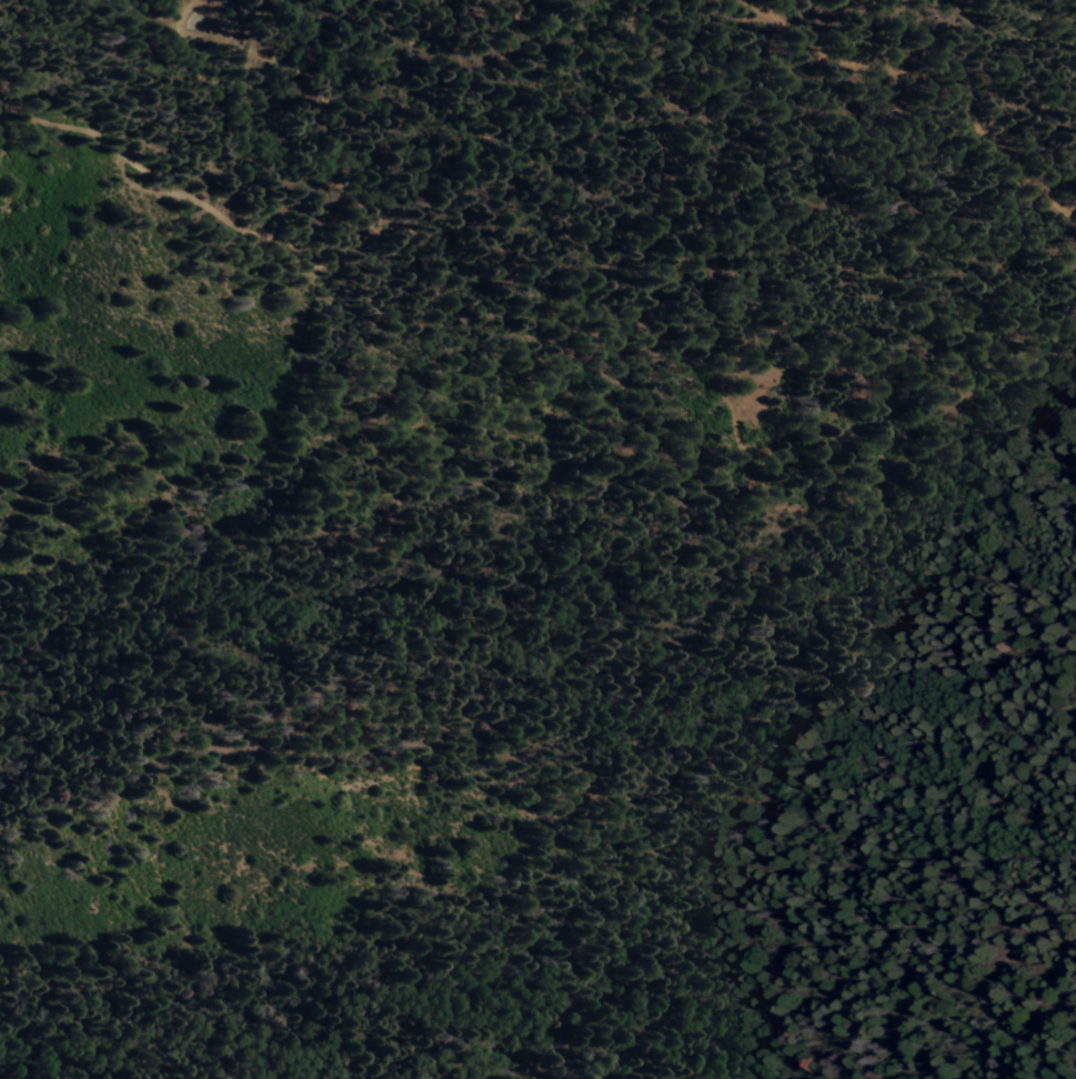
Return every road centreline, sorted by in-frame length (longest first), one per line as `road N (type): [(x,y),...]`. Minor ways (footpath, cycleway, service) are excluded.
road 1 (track): [(544,1078),(616,1027),(658,1015),(677,986),(687,858),(730,823),(782,748),(783,629),(768,589),(763,493),(707,339),(692,226),(673,195),(660,144),(663,81),(708,0)]
road 2 (track): [(743,0),(834,53),(879,60),(942,97),(963,134),(1075,211)]

